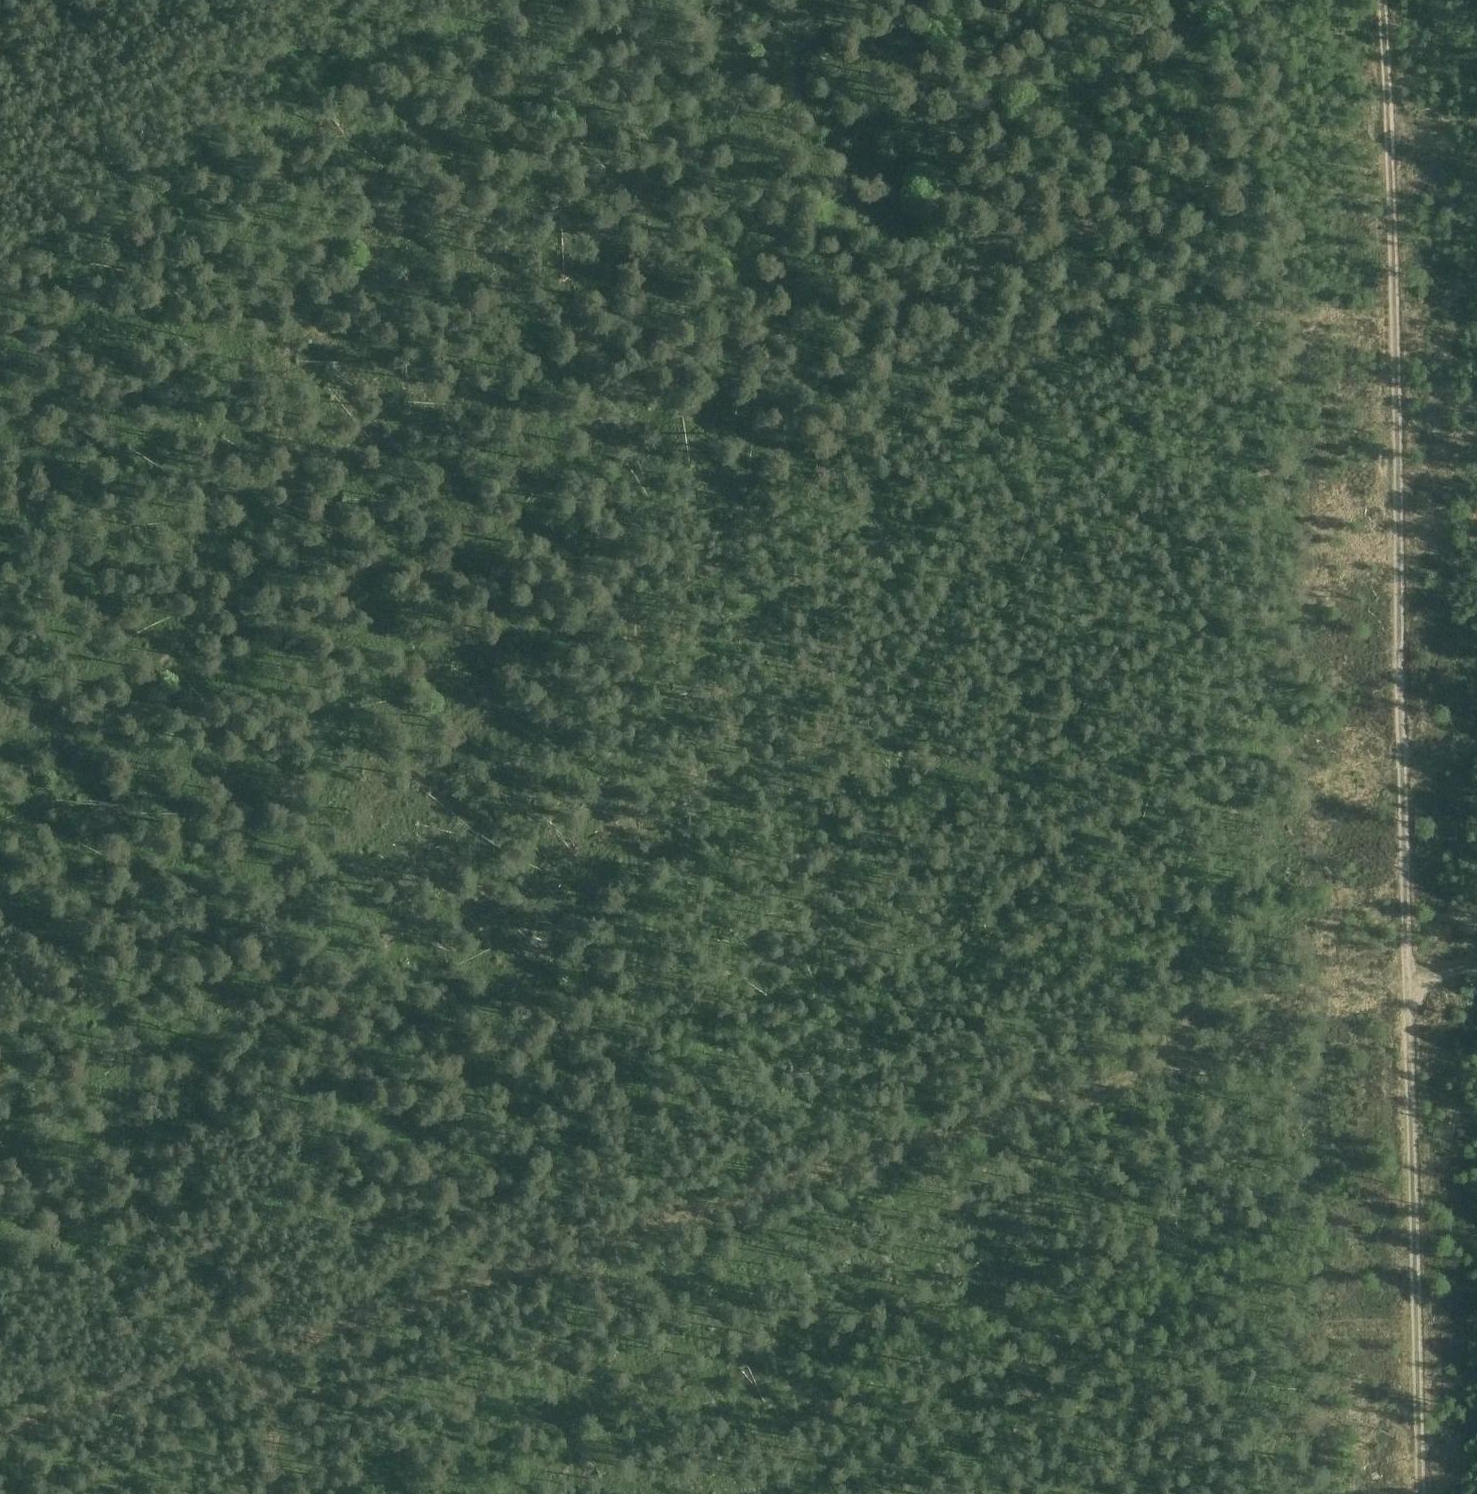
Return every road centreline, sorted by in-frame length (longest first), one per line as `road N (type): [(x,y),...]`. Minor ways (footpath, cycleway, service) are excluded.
road 1 (track): [(1380,0),(1419,1493)]

